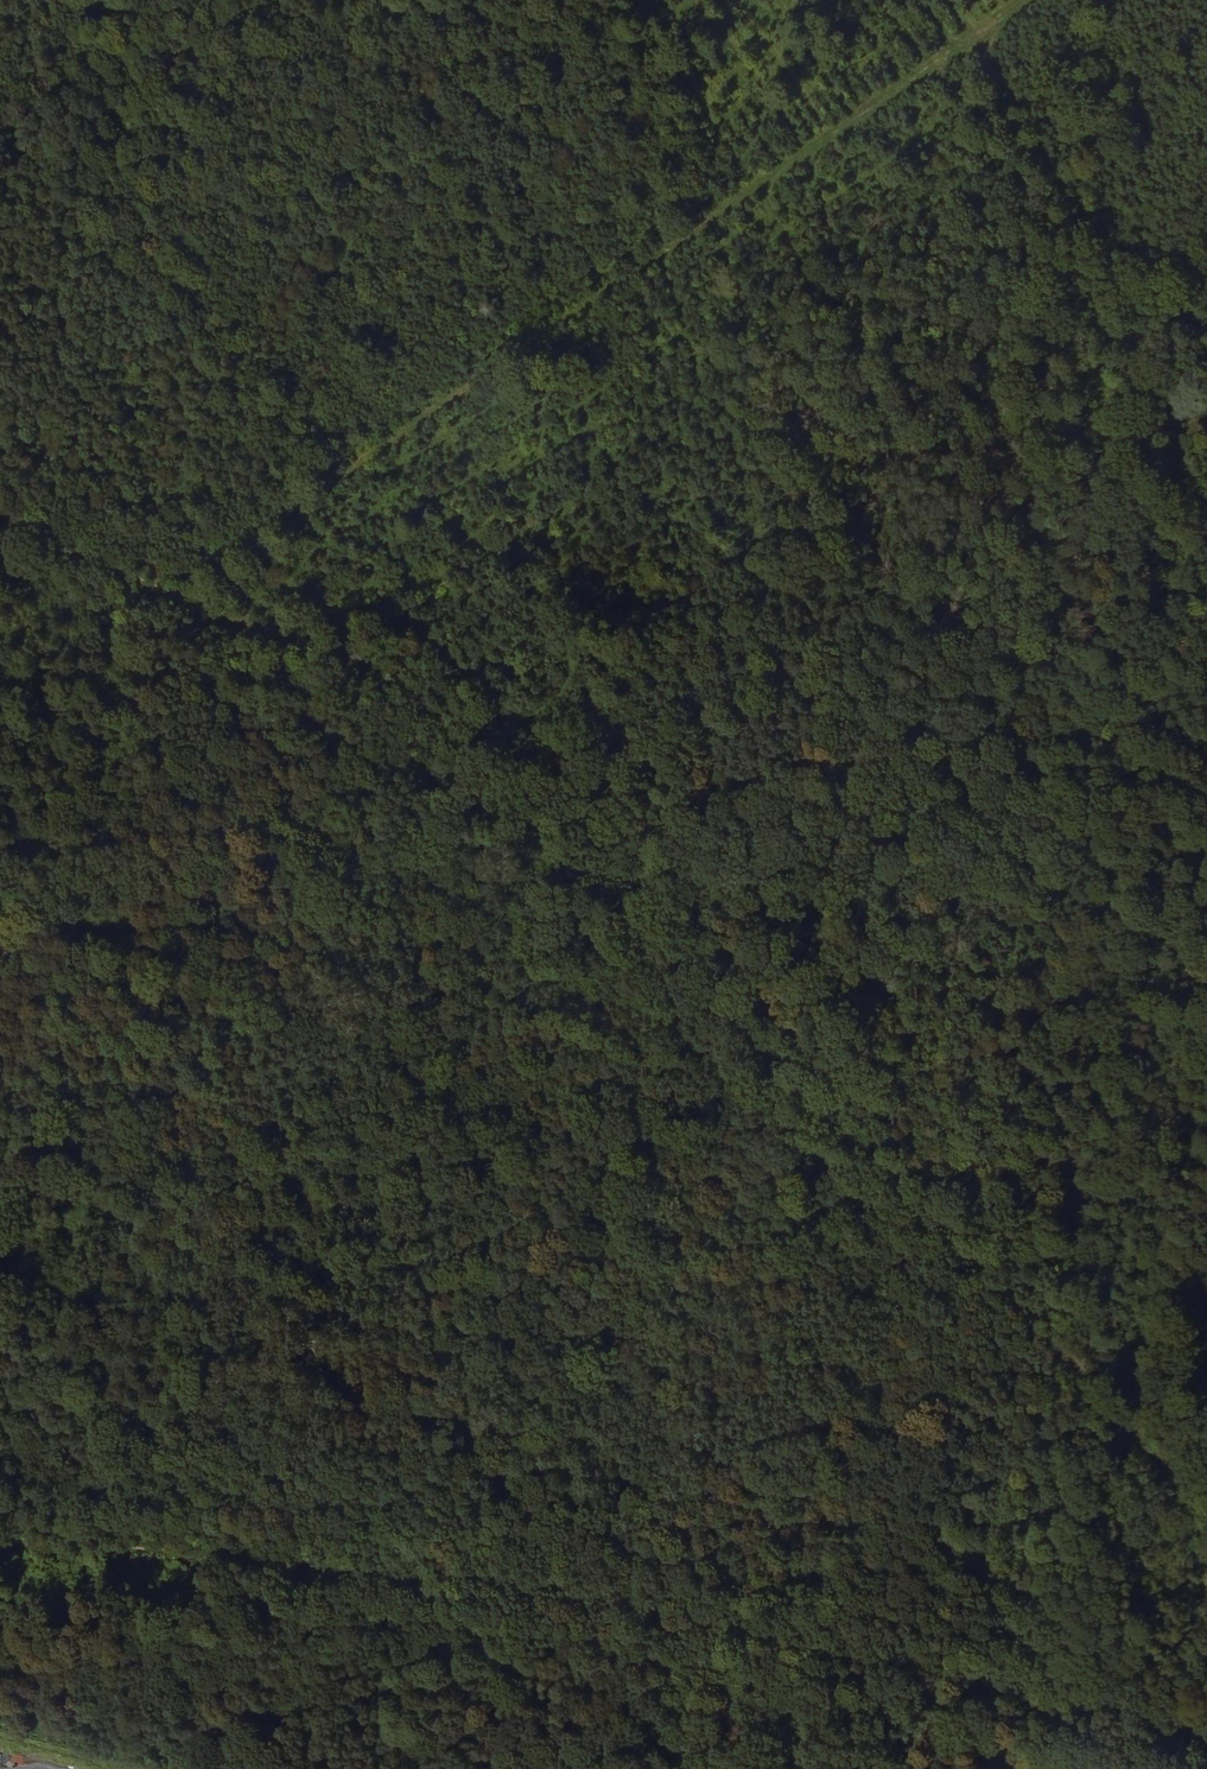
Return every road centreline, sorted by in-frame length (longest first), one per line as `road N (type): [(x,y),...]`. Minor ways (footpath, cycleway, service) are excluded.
road 1 (track): [(1206,1508),(682,920),(513,819),(389,634),(84,565),(0,522)]

